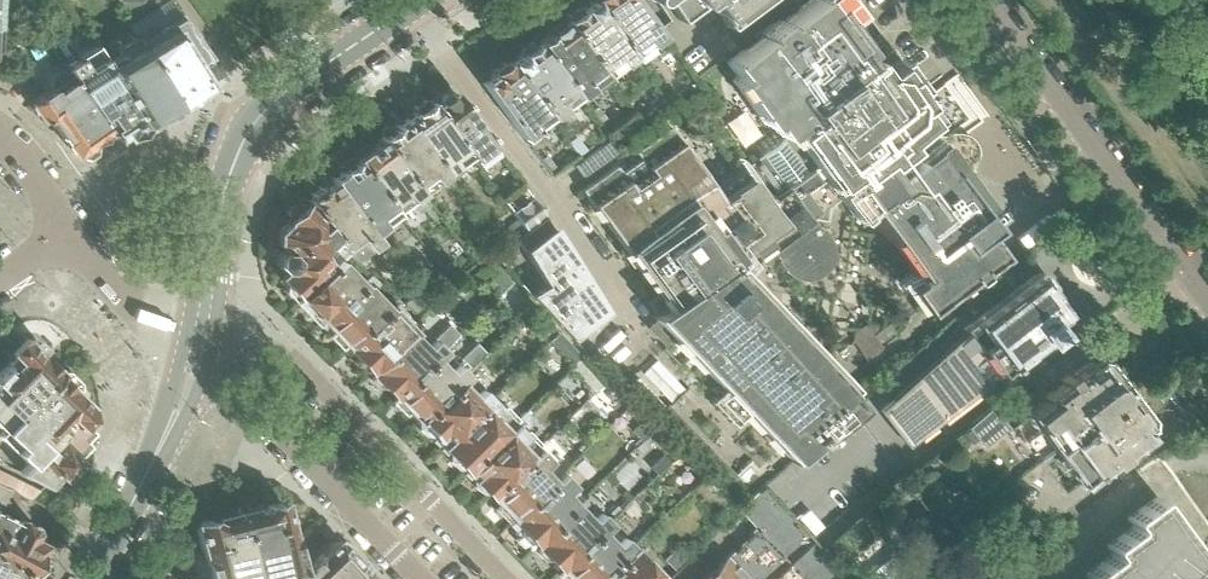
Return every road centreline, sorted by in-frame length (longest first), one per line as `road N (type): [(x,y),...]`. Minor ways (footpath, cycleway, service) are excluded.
road 1 (residential): [(506,578),(290,354),(218,321)]
road 2 (tertiary): [(1207,299),(993,0)]
road 3 (residential): [(211,361),(421,578)]
road 4 (residential): [(229,190),(243,148),(285,98),(426,0)]
road 5 (residential): [(95,578),(164,435)]
road 6 (residential): [(191,324),(136,307),(71,232)]
road 7 (residential): [(229,190),(208,222),(191,324)]
road 8 (residential): [(218,321),(229,190)]

